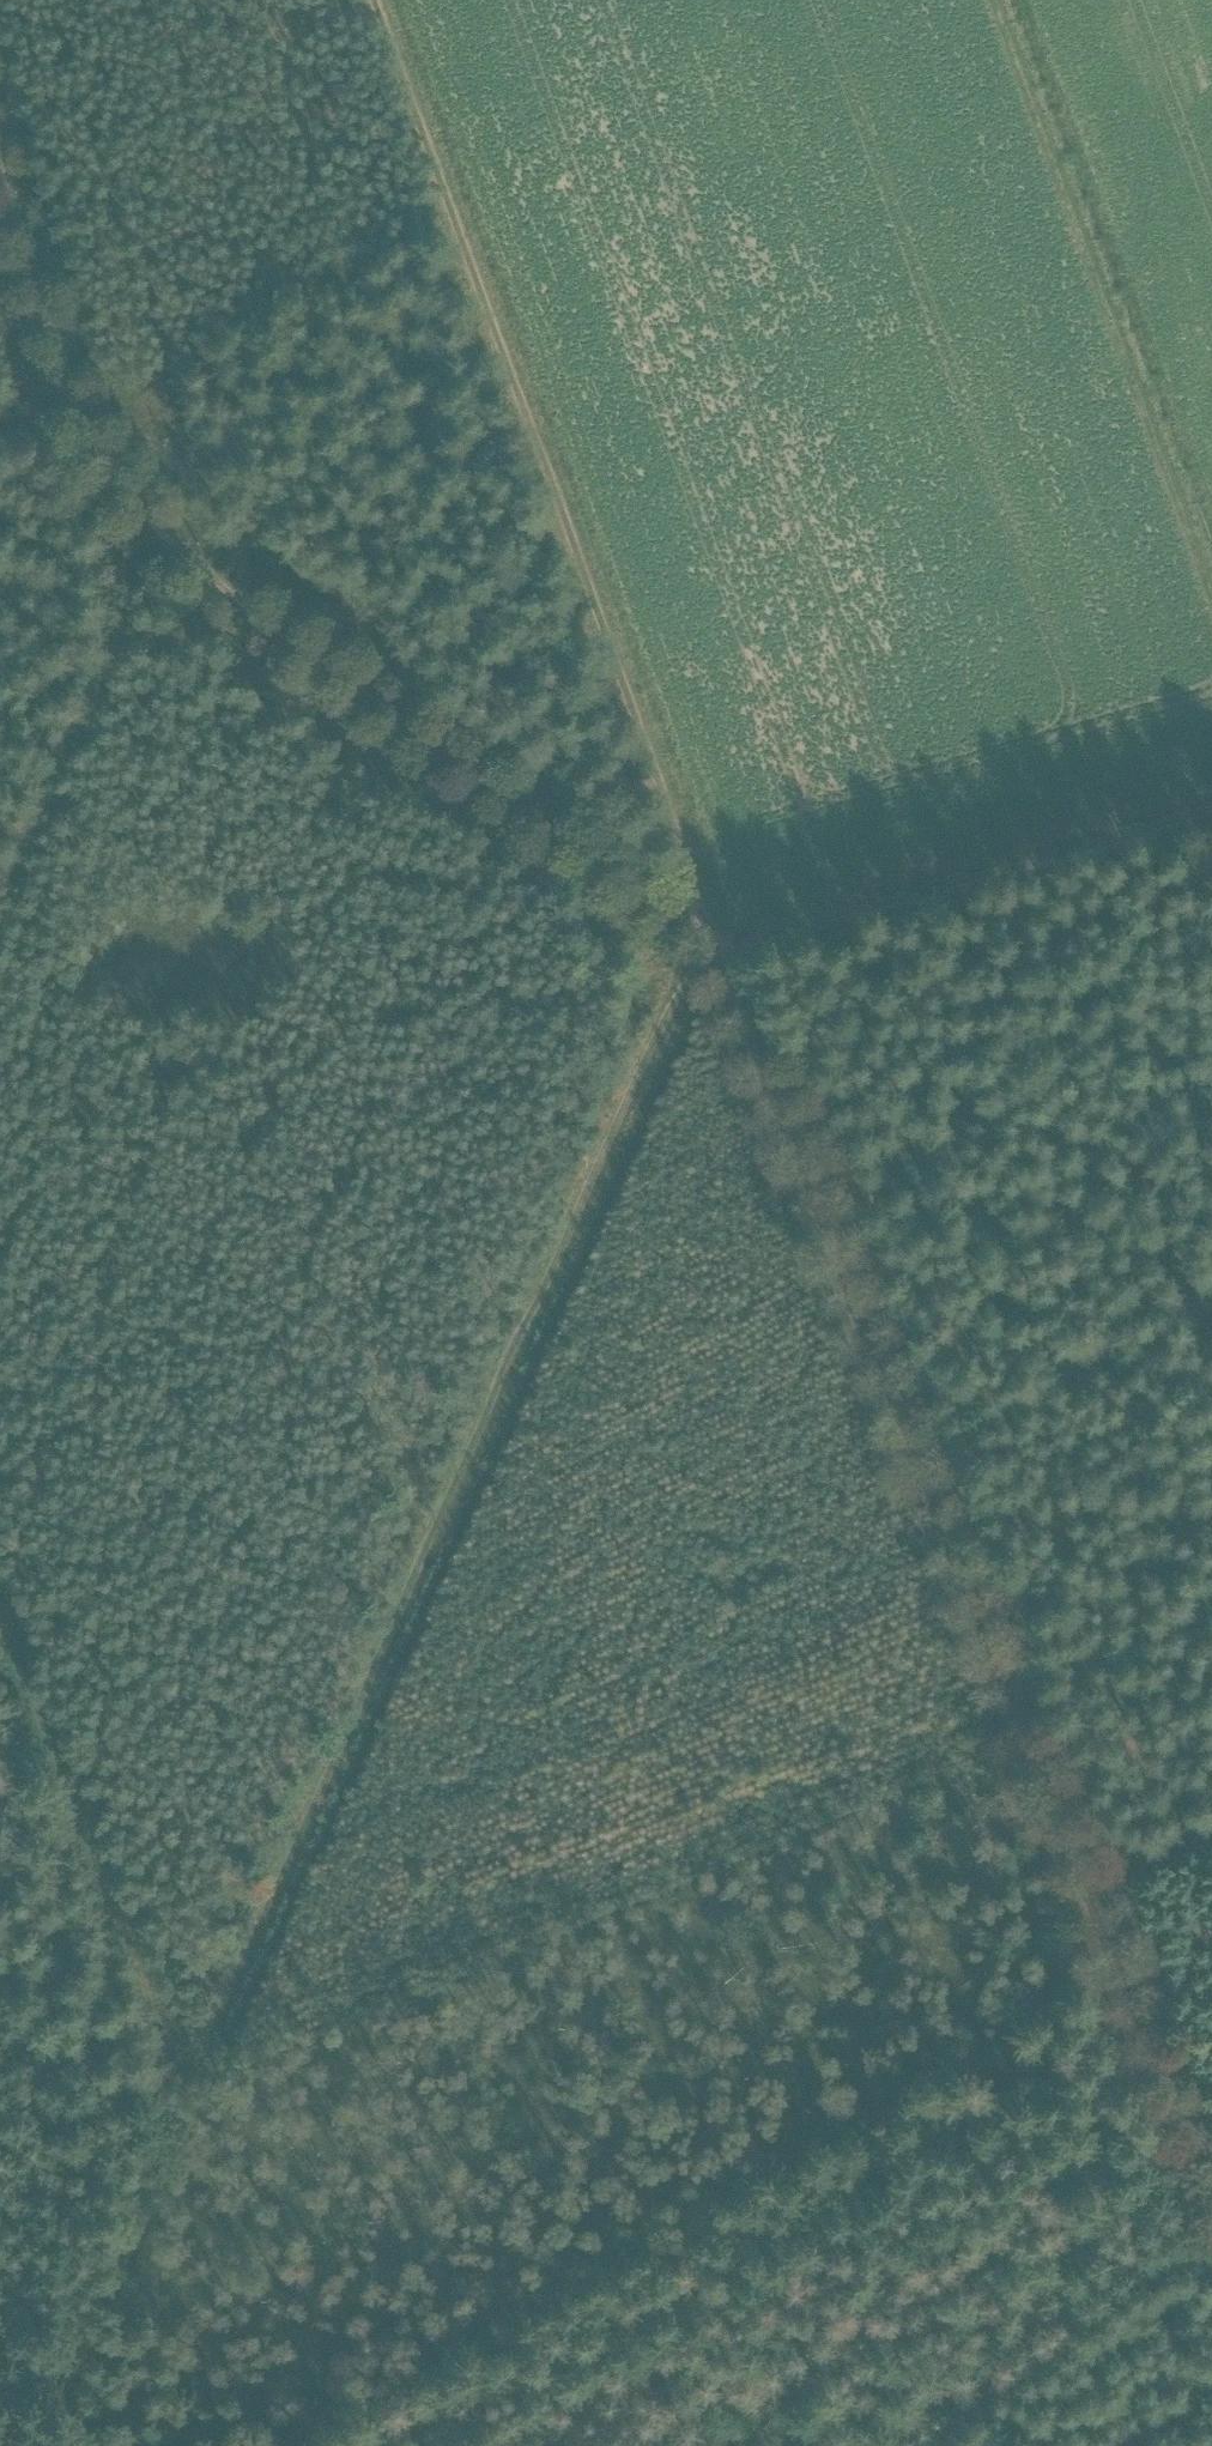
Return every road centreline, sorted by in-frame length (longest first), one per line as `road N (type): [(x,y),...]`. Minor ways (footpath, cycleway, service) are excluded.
road 1 (track): [(704,948),(1211,2216)]
road 2 (track): [(186,2074),(704,948)]
road 3 (track): [(0,129),(117,494),(236,602),(704,948)]
road 4 (track): [(363,0),(704,948)]
road 5 (track): [(1211,582),(1000,0)]
road 6 (track): [(704,948),(1211,799)]
road 7 (track): [(0,1625),(186,2074)]
road 8 (track): [(186,2074),(0,2141)]

